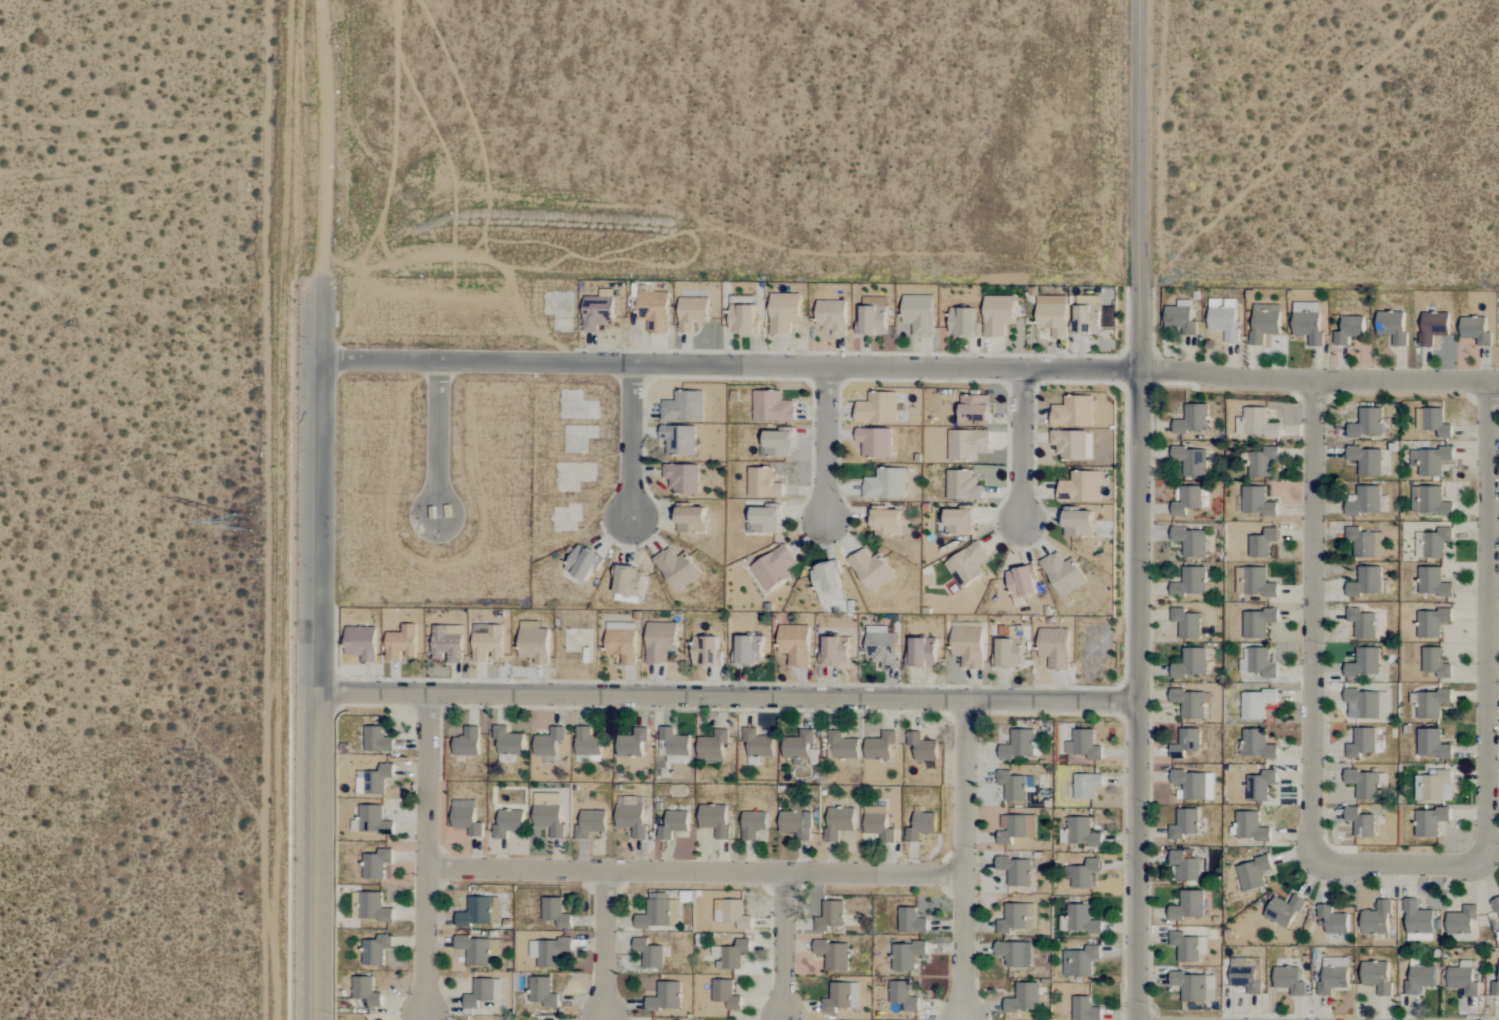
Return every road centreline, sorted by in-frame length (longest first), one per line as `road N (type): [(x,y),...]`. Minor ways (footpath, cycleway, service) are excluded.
road 1 (residential): [(1498,378),(318,360)]
road 2 (residential): [(1490,380),(1483,865),(1310,862),(1313,378)]
road 3 (residential): [(1138,1019),(1142,0)]
road 4 (residential): [(1142,702),(317,694)]
road 5 (tertiary): [(319,278),(315,1019)]
road 6 (residential): [(968,874),(428,869)]
road 7 (residential): [(429,695),(426,1015)]
road 8 (residential): [(968,700),(967,1019)]
road 9 (residential): [(320,0),(319,278)]
road 10 (residential): [(635,364),(633,519)]
road 11 (residential): [(439,361),(439,516)]
road 12 (residential): [(1026,368),(1024,522)]
road 13 (residential): [(829,366),(828,519)]
road 14 (residential): [(607,869),(606,1016)]
road 15 (residential): [(788,872),(787,1014)]

